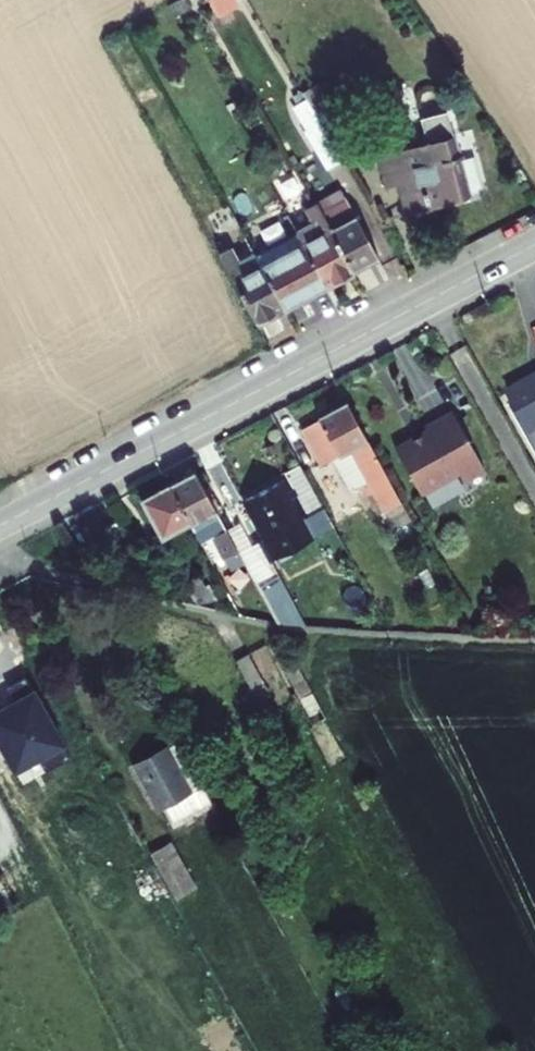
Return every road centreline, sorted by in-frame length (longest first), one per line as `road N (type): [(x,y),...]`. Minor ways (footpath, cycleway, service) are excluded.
road 1 (tertiary): [(534,246),(0,525)]

